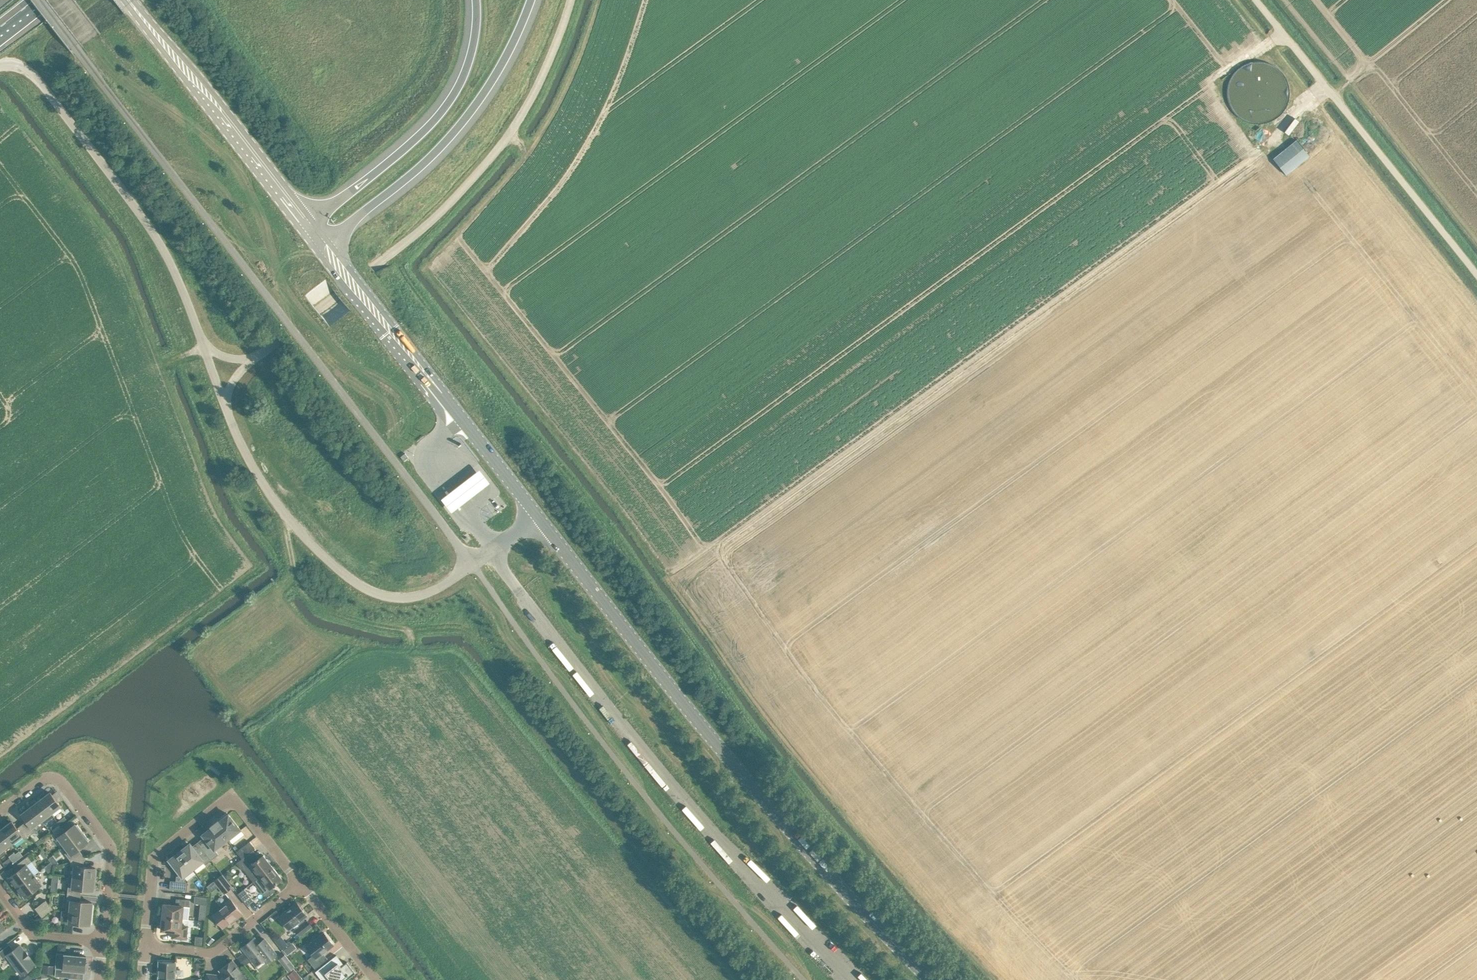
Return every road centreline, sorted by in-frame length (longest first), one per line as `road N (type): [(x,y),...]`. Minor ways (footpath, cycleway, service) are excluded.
road 1 (unclassified): [(471,564),(39,0)]
road 2 (tertiary): [(928,979),(772,816),(536,518)]
road 3 (unclassified): [(853,979),(704,826),(490,551)]
road 4 (unclassified): [(250,360),(472,182),(525,114),(572,0)]
road 5 (unclassified): [(0,67),(33,75),(150,226),(205,352)]
road 6 (unclassified): [(1476,281),(1252,0)]
road 7 (unclassified): [(224,404),(267,492),(326,566),(353,586),(381,599),(420,598),(471,564)]
road 8 (tertiary): [(536,518),(322,246)]
road 9 (motorway): [(322,246),(427,162),(478,103),(532,0)]
road 10 (motorway): [(475,0),(468,70),(445,109),(307,226)]
road 11 (residential): [(146,946),(154,858),(223,802),(240,802),(300,882)]
road 12 (tertiary): [(307,226),(128,0)]
road 13 (residential): [(0,813),(44,780),(59,780),(112,855),(103,943)]
road 14 (residential): [(146,946),(212,951),(300,882)]
road 15 (residential): [(0,890),(34,934),(103,943)]
road 16 (residential): [(300,882),(376,979)]

